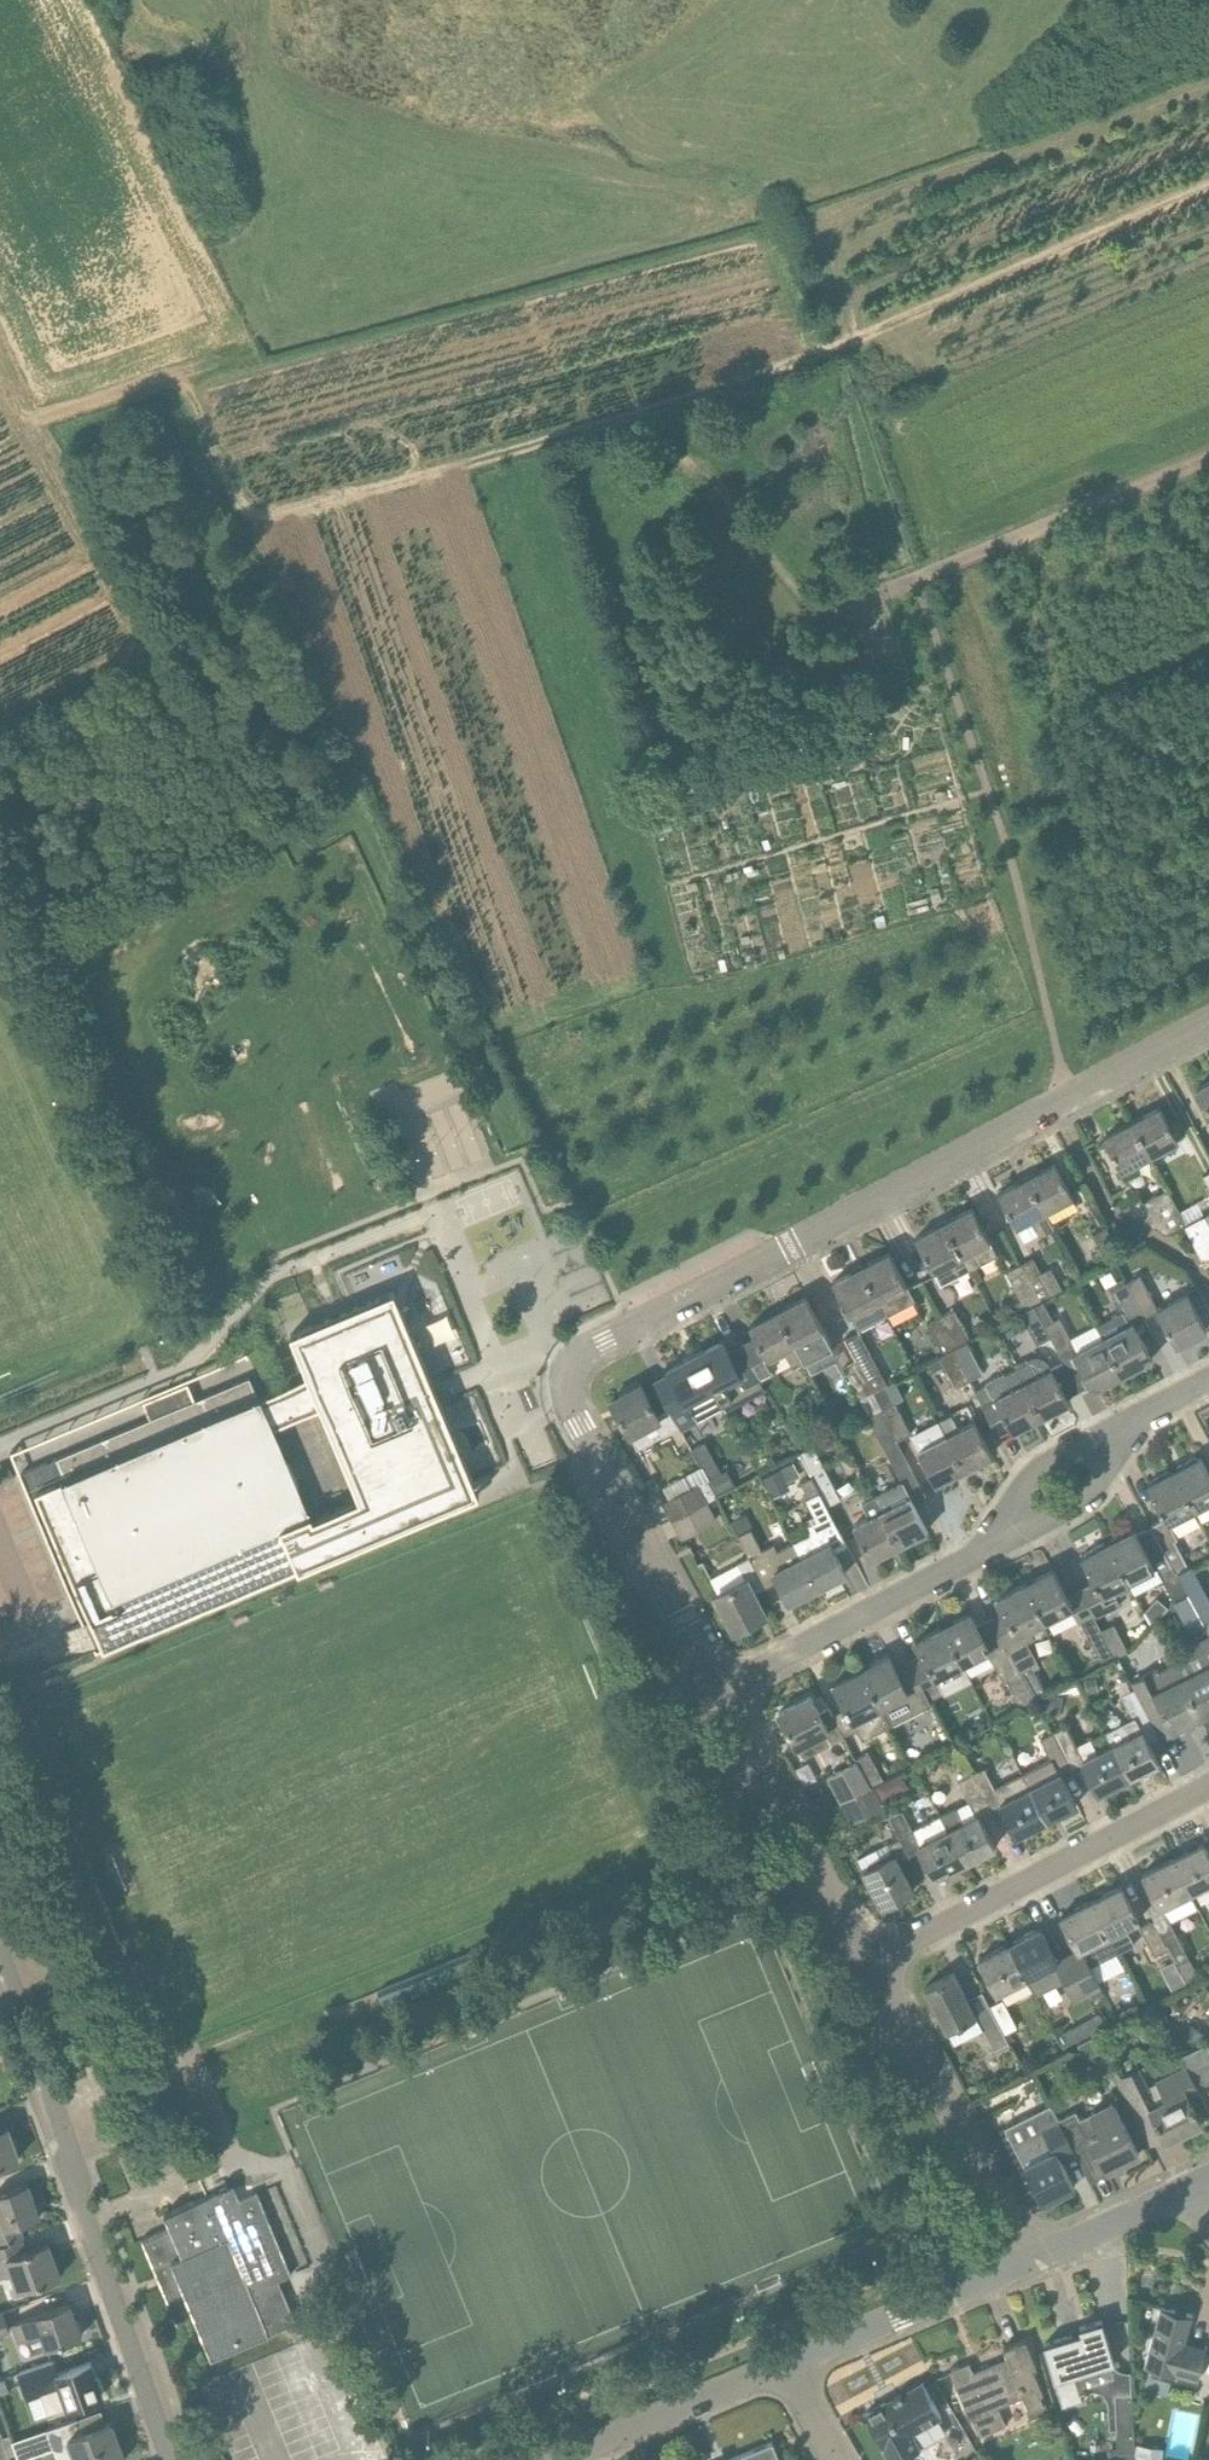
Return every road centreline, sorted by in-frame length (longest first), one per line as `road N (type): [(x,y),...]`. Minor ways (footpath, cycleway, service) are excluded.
road 1 (residential): [(727,1691),(580,1426),(567,1398),(568,1370),(586,1349),(1208,1026)]
road 2 (residential): [(176,2459),(0,1949)]
road 3 (residential): [(870,1966),(1208,1784)]
road 4 (residential): [(1029,2261),(870,1966)]
road 5 (residential): [(727,1691),(1005,1535)]
road 6 (residential): [(870,1966),(727,1691)]
road 7 (residential): [(785,2368),(1029,2261)]
road 8 (residential): [(564,2459),(785,2368)]
road 9 (residential): [(1005,1535),(1062,1516),(1093,1494),(1131,1426)]
road 10 (residential): [(1029,2261),(1190,2190)]
road 11 (residential): [(1131,1426),(1029,1480),(1005,1535)]

